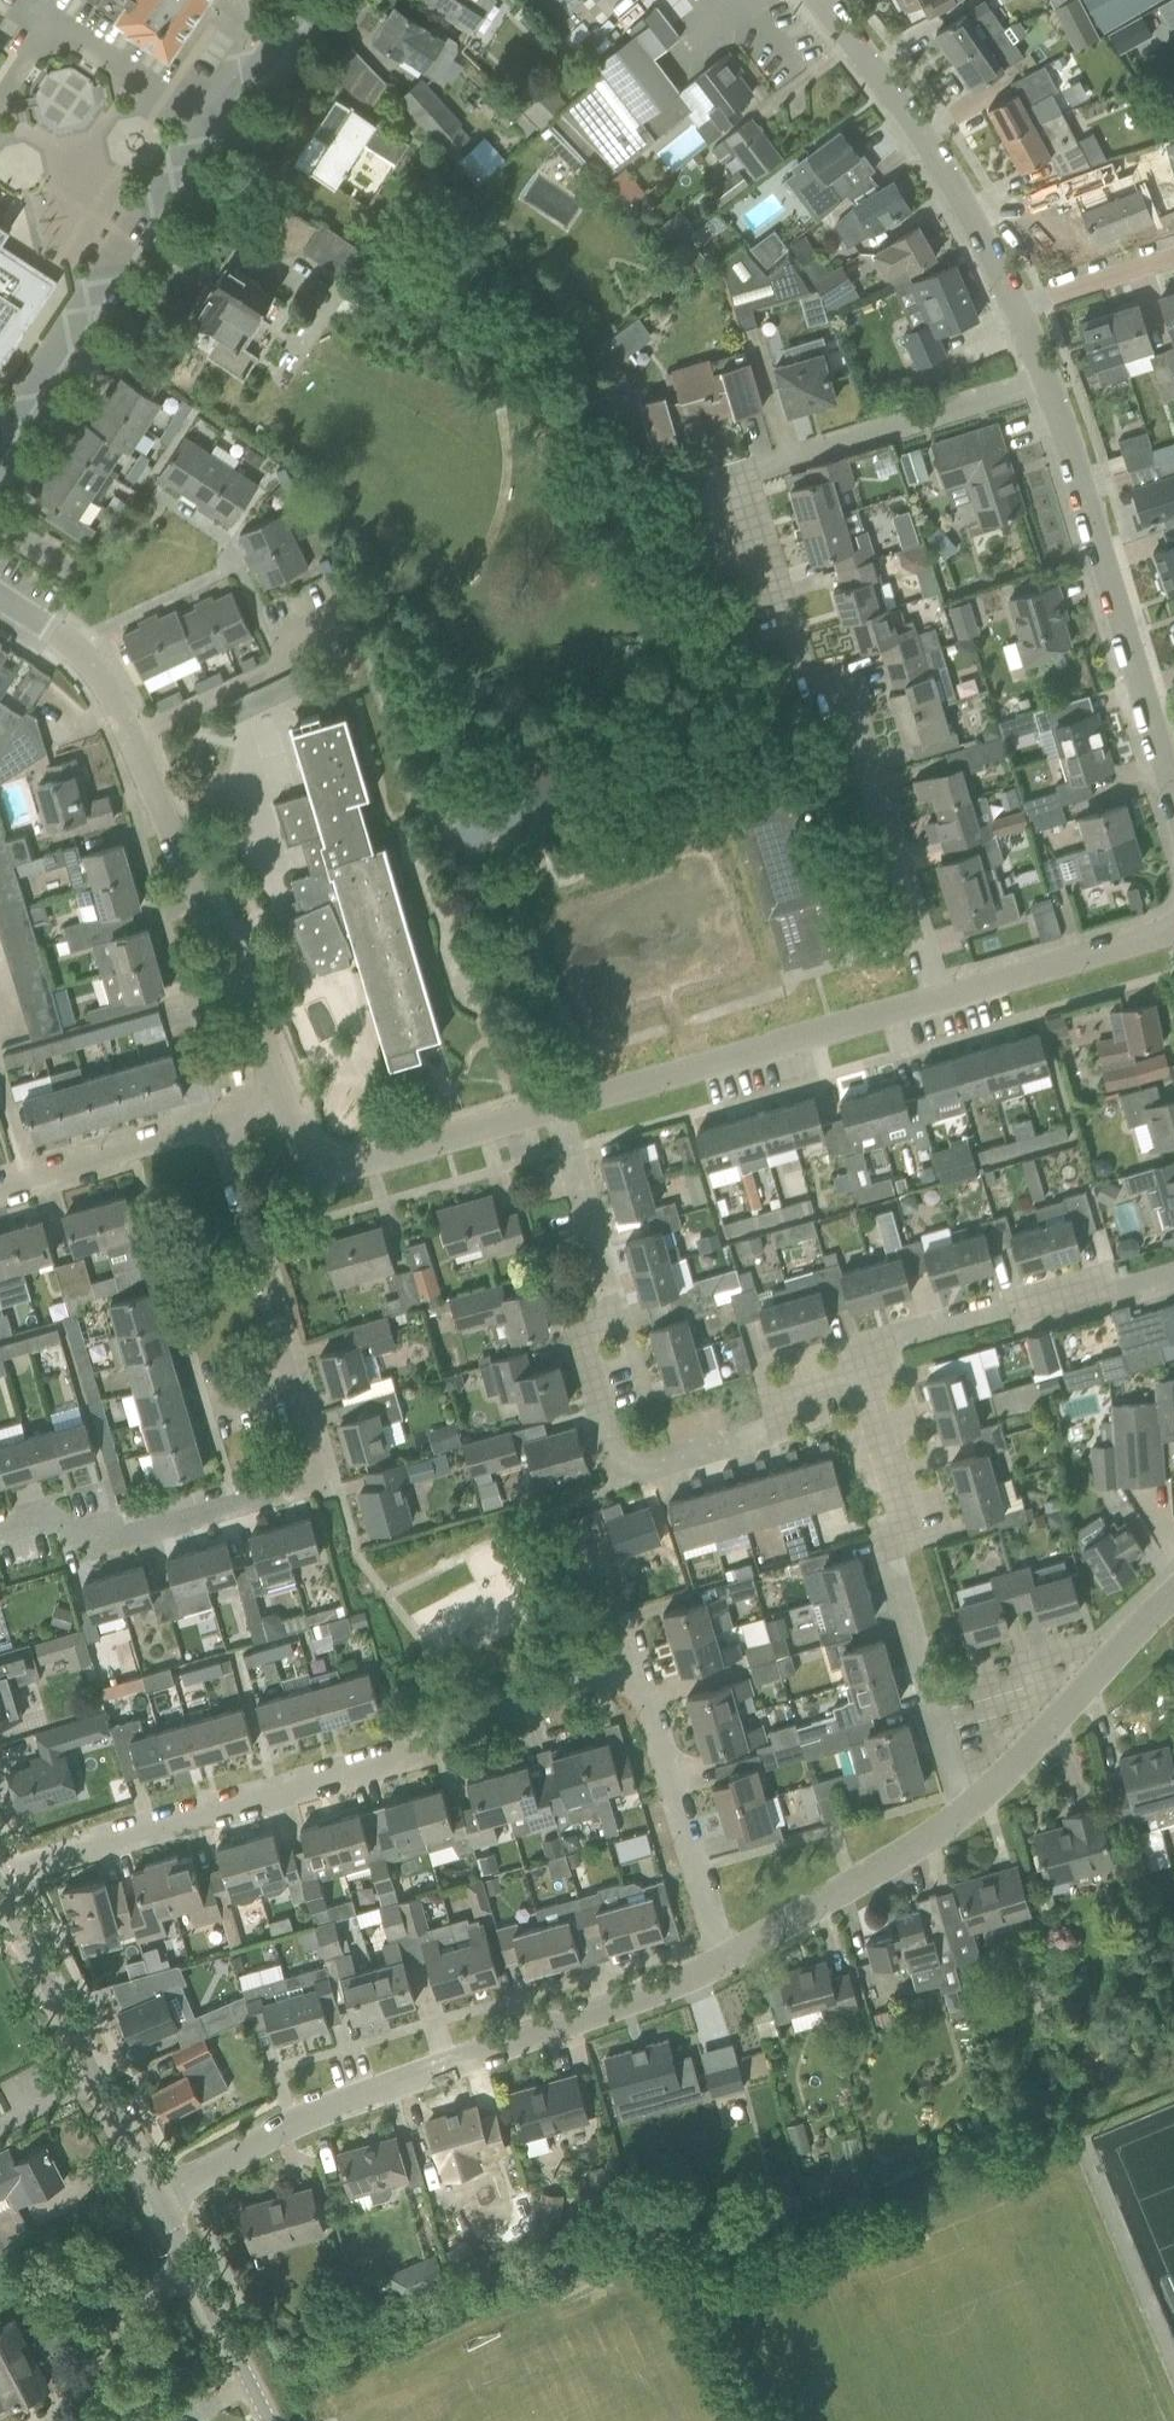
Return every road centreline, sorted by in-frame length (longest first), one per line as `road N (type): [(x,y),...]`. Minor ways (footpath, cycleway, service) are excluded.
road 1 (unclassified): [(726,1963),(652,1705),(613,1681),(488,1710),(425,1759),(0,1871)]
road 2 (residential): [(933,1001),(864,738),(841,700),(807,695),(777,658),(739,502),(755,470),(1046,390)]
road 3 (residential): [(0,1530),(27,1530),(58,1560),(306,1492),(316,1455),(217,1128)]
road 4 (residential): [(879,1382),(773,1405),(779,1436),(639,1475),(616,1459),(605,1427),(605,1282),(557,1105)]
road 5 (residential): [(156,2197),(315,2115),(726,1963)]
road 6 (residential): [(298,1106),(111,688),(70,645),(0,599)]
road 7 (tertiary): [(2,430),(301,0)]
road 8 (residential): [(957,1817),(884,1538),(917,1514),(879,1382)]
road 9 (residential): [(1173,795),(1046,390)]
road 10 (residential): [(933,1001),(557,1105)]
road 11 (residential): [(1013,309),(959,195),(812,0)]
road 12 (residential): [(879,1382),(871,1349),(1041,1299),(1080,1301),(1173,1276)]
road 13 (unclassified): [(156,2197),(0,1892)]
road 14 (residential): [(957,1817),(1173,1595)]
road 15 (residential): [(557,1105),(365,1159),(338,1159),(311,1138),(298,1106)]
road 16 (residential): [(726,1963),(957,1817)]
road 17 (unclassified): [(156,2197),(268,2420)]
road 18 (residential): [(1173,934),(933,1001)]
road 19 (residential): [(0,1190),(217,1128)]
road 20 (residential): [(1013,309),(1173,257)]

